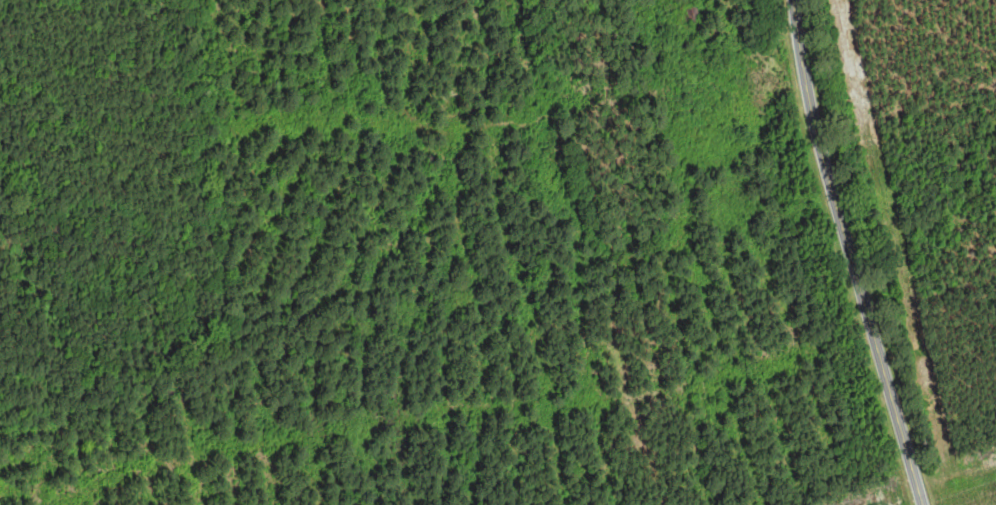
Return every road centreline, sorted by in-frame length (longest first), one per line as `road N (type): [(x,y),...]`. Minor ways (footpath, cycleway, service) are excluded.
road 1 (residential): [(923,504),(817,134),(795,0)]

